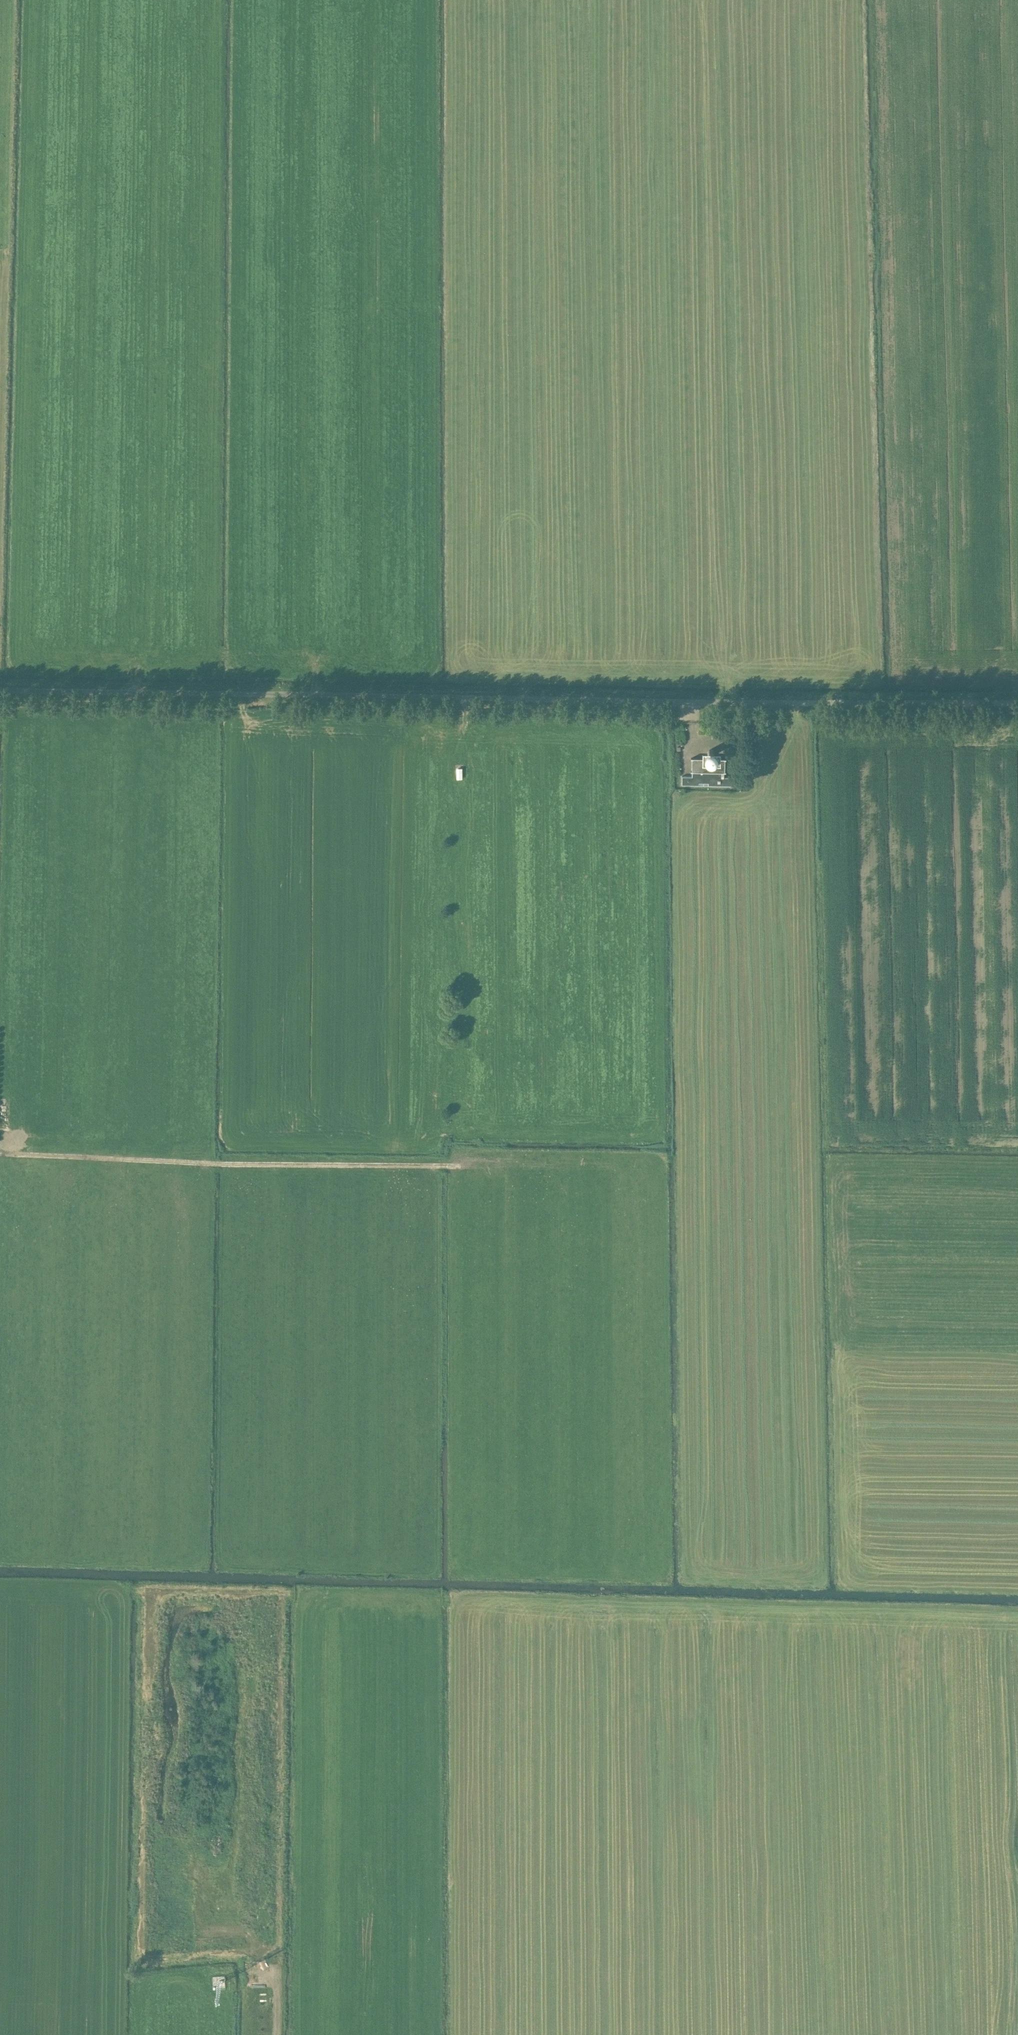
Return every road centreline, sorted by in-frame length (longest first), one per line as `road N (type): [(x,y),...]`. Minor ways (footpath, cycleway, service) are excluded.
road 1 (unclassified): [(1017,704),(0,689)]

